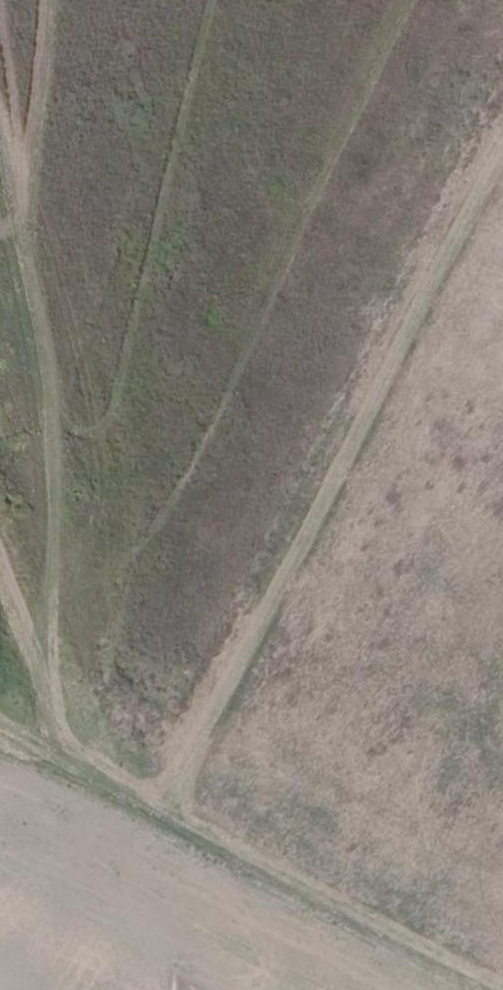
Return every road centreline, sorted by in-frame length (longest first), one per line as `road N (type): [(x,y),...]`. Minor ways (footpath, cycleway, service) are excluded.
road 1 (track): [(494,989),(72,745)]
road 2 (track): [(72,745),(0,626)]

